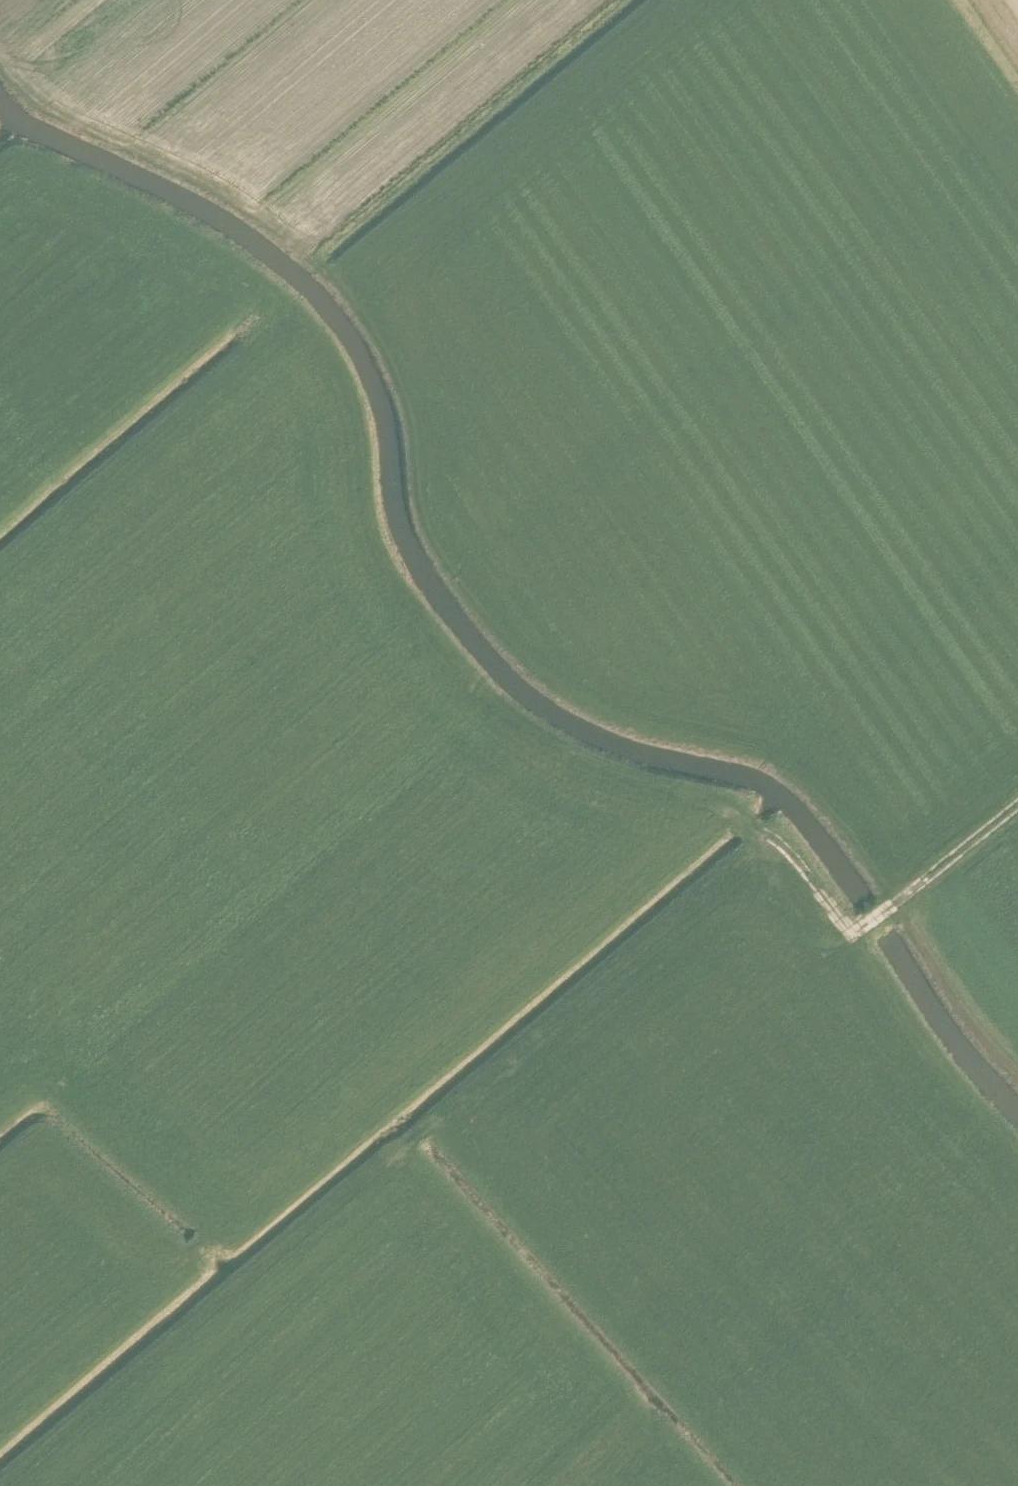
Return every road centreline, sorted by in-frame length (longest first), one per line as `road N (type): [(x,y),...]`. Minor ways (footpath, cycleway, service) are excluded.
road 1 (track): [(1017,809),(898,906),(852,932),(782,840),(727,811)]

